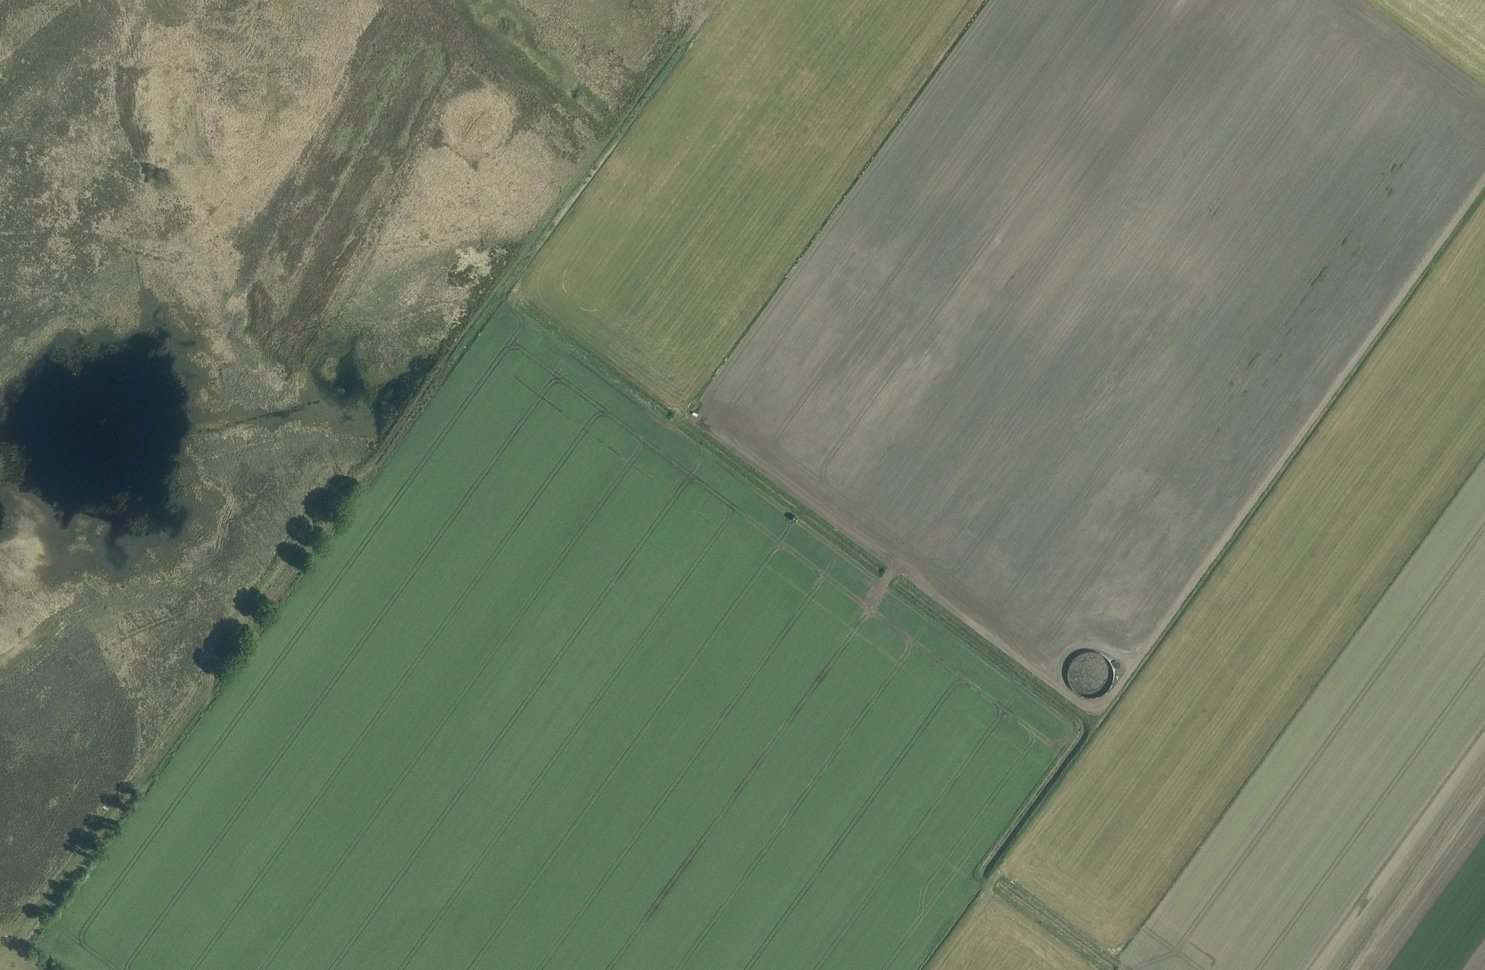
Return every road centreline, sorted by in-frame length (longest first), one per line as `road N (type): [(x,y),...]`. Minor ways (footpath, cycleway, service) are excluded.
road 1 (track): [(1108,701),(1484,179)]
road 2 (track): [(1139,657),(1086,645),(1067,655),(1064,691),(1088,707),(1108,701)]

